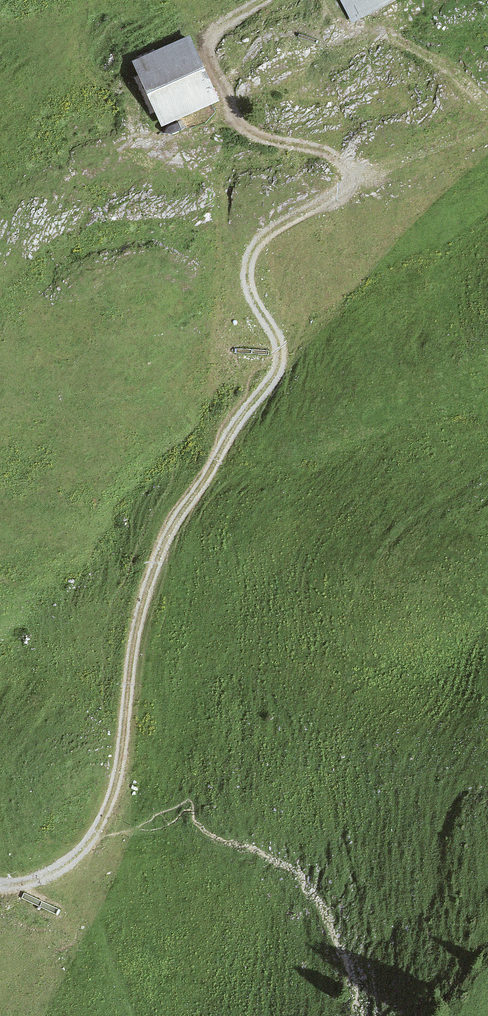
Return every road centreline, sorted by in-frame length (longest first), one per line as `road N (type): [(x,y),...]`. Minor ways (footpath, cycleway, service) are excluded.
road 1 (track): [(99,832),(116,780),(147,584),(193,492),(276,373),(255,274),(259,245),(338,191)]
road 2 (track): [(338,191),(350,179),(342,161),(260,137),(237,122),(205,51),(211,35),(262,0)]
road 3 (track): [(338,191),(487,127)]

